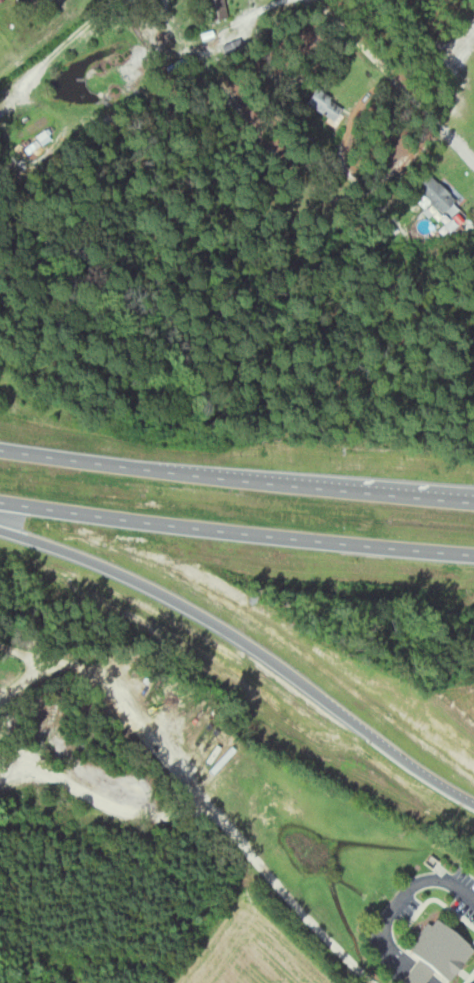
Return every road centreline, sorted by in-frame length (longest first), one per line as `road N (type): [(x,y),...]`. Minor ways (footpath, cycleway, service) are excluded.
road 1 (trunk): [(0,527),(175,596),(473,798)]
road 2 (trunk): [(0,503),(473,557)]
road 3 (trunk): [(473,498),(297,488),(0,451)]
road 4 (residential): [(473,157),(304,0)]

